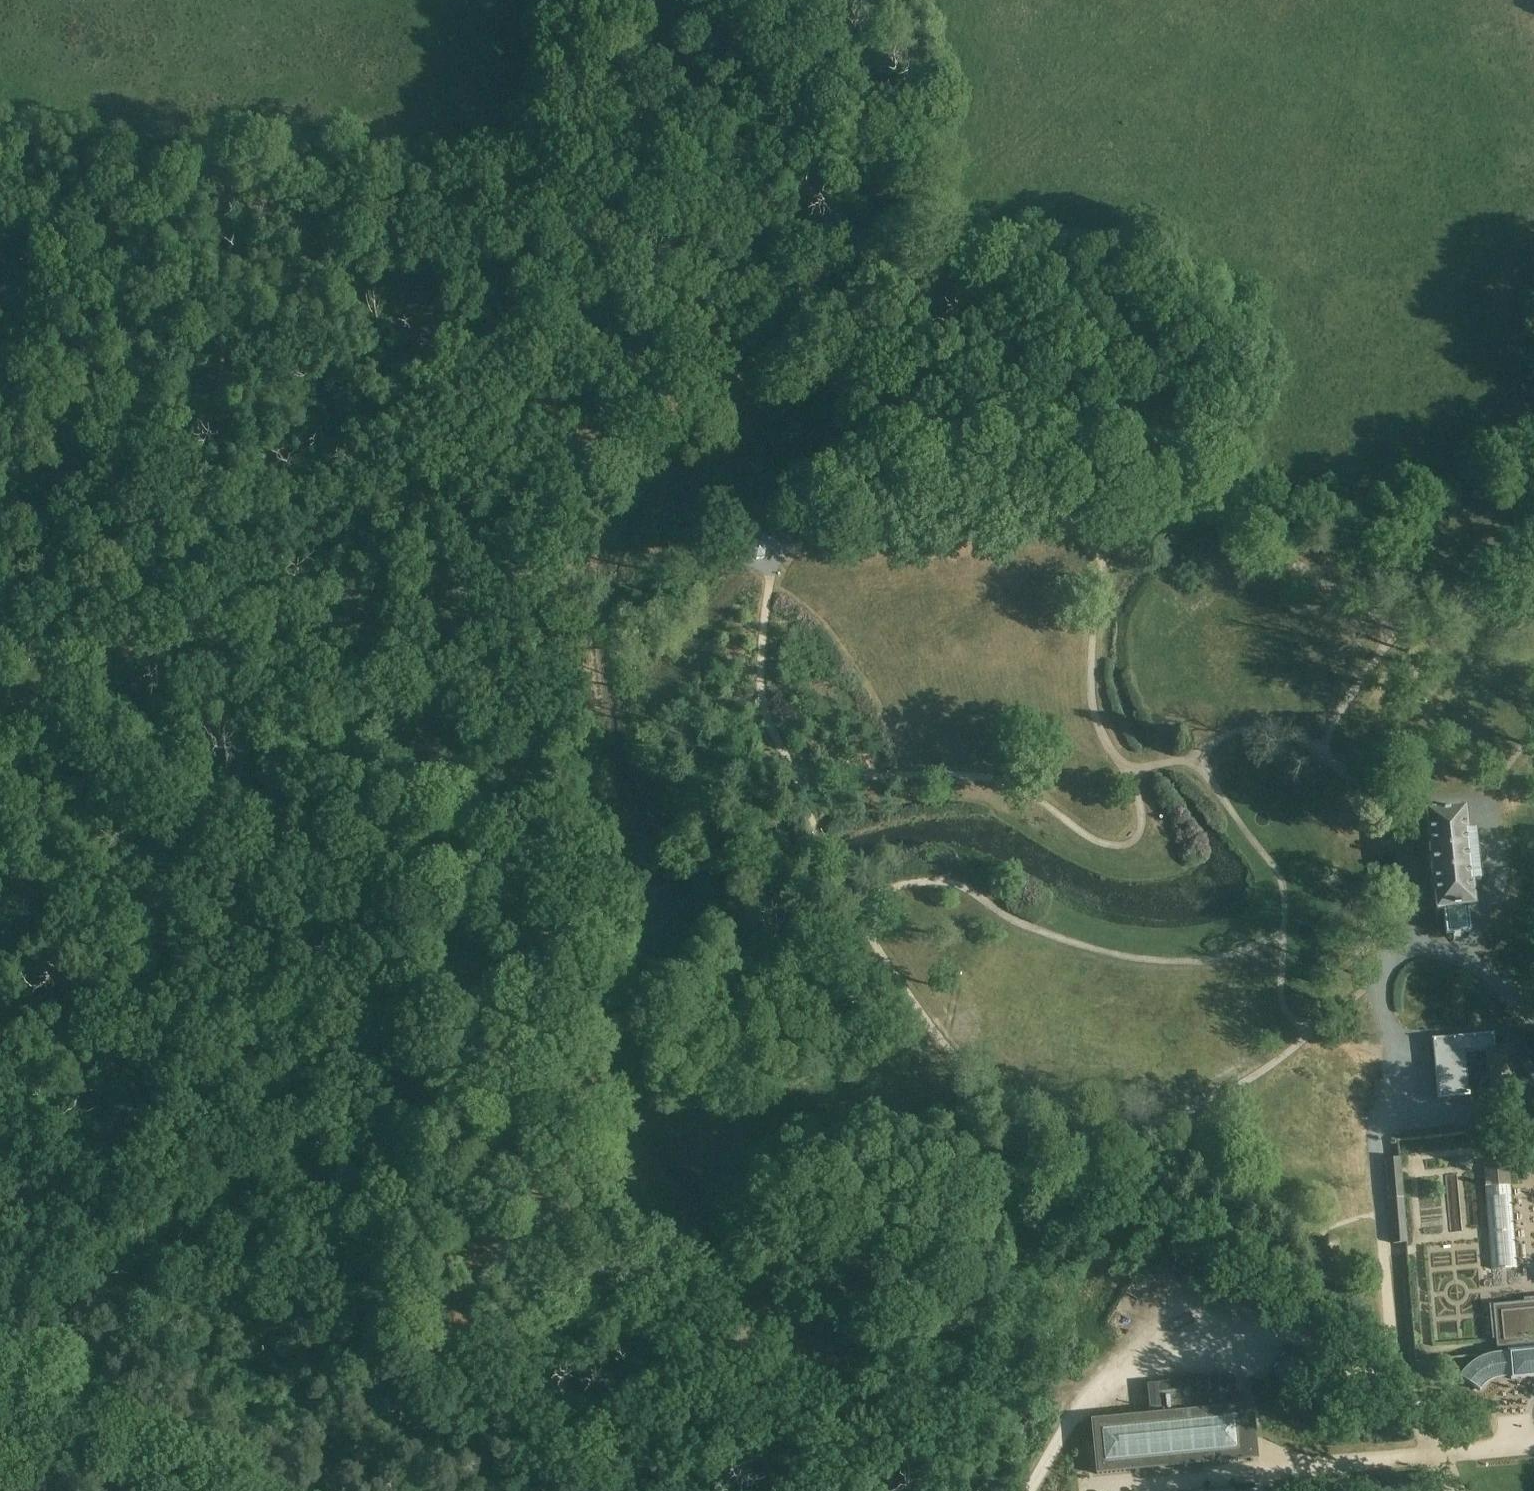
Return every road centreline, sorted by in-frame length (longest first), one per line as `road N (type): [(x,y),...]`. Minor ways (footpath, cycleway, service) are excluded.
road 1 (unclassified): [(0,1397),(39,1406),(187,1490)]

